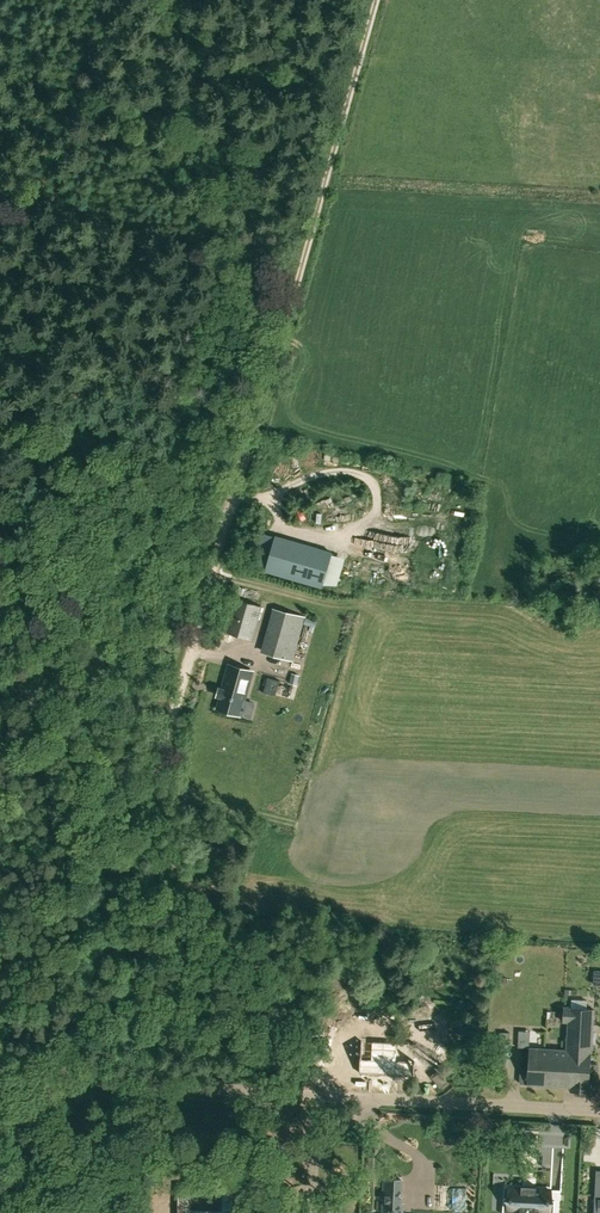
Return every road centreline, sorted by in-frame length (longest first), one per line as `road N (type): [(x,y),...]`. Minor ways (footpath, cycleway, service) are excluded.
road 1 (unclassified): [(66,1085),(129,831),(267,366)]
road 2 (unclassified): [(599,1111),(66,1085)]
road 3 (track): [(267,366),(374,0)]
road 4 (track): [(129,831),(0,671)]
road 5 (unclassified): [(29,1212),(66,1085)]

